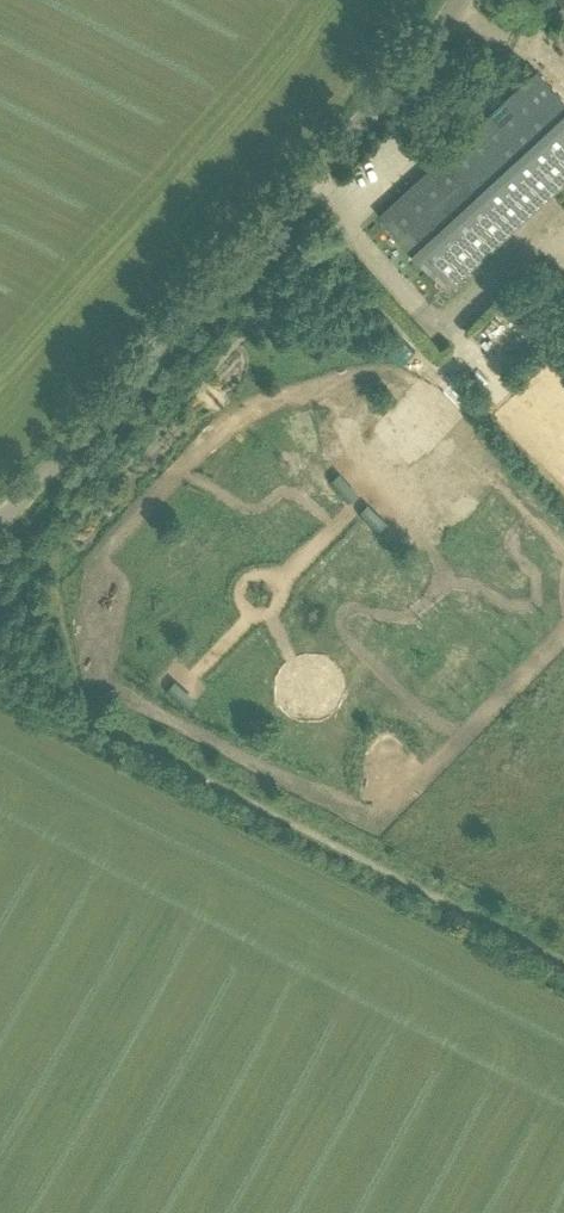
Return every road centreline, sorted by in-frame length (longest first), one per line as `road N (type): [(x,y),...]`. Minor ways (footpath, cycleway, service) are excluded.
road 1 (unclassified): [(0,524),(351,135),(459,0)]

